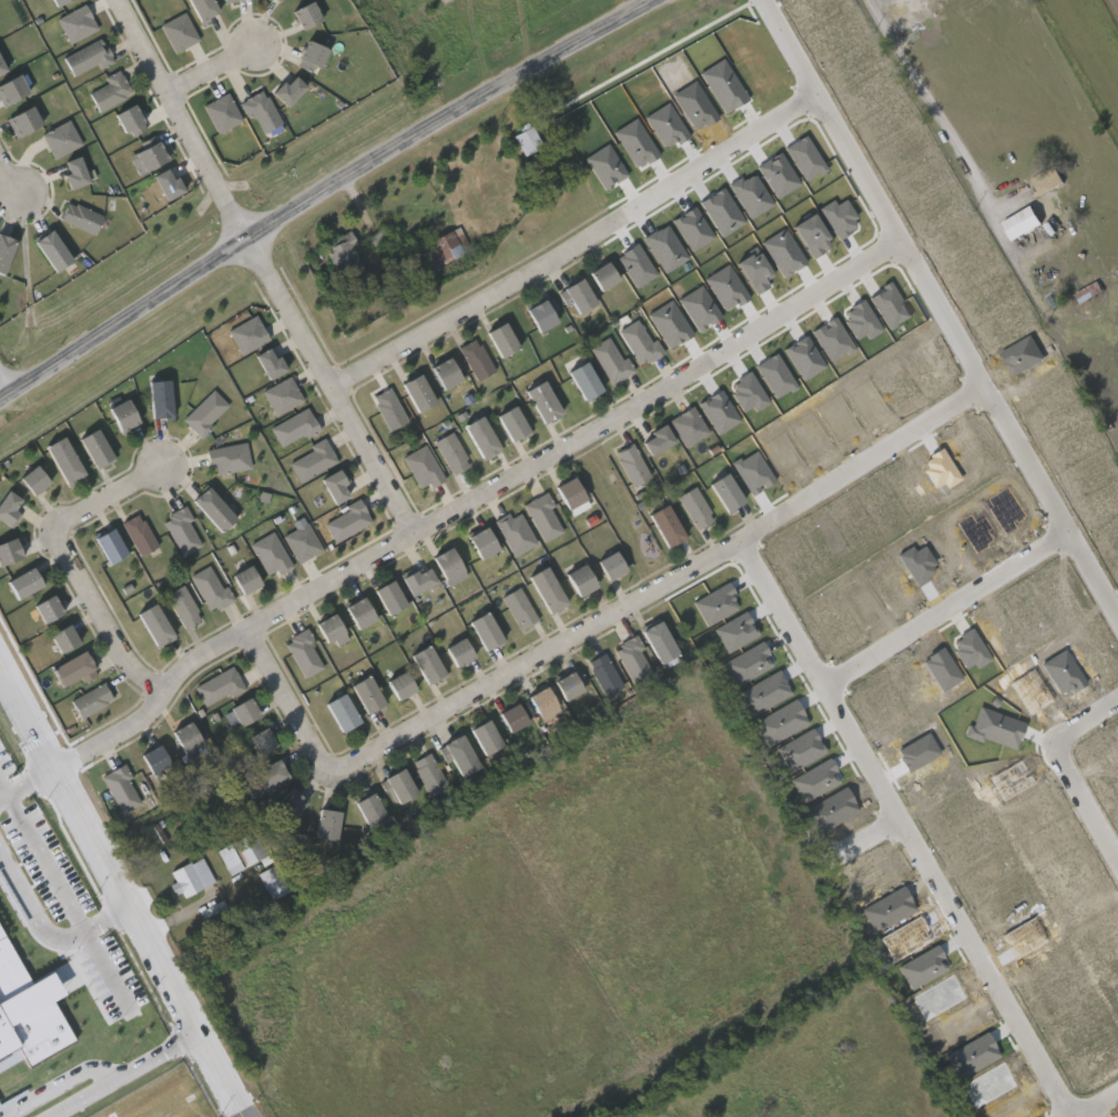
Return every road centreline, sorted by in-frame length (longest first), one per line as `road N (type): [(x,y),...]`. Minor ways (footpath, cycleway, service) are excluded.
road 1 (residential): [(44,764),(141,712),(189,657),(241,623),(416,530),(895,238)]
road 2 (residential): [(980,384),(739,538),(335,769),(318,763),(241,623)]
road 3 (primary): [(657,0),(430,125),(0,395)]
road 4 (residential): [(760,0),(1117,624)]
road 5 (residential): [(1070,1116),(739,538)]
road 6 (residential): [(328,384),(814,93)]
road 7 (residential): [(246,1116),(121,908),(0,679)]
road 8 (residential): [(416,530),(248,241)]
road 9 (residential): [(163,464),(55,519),(53,541),(128,664),(159,690)]
road 10 (residential): [(1064,530),(824,687)]
road 11 (residential): [(119,0),(248,241)]
road 12 (residential): [(1048,741),(1117,865)]

